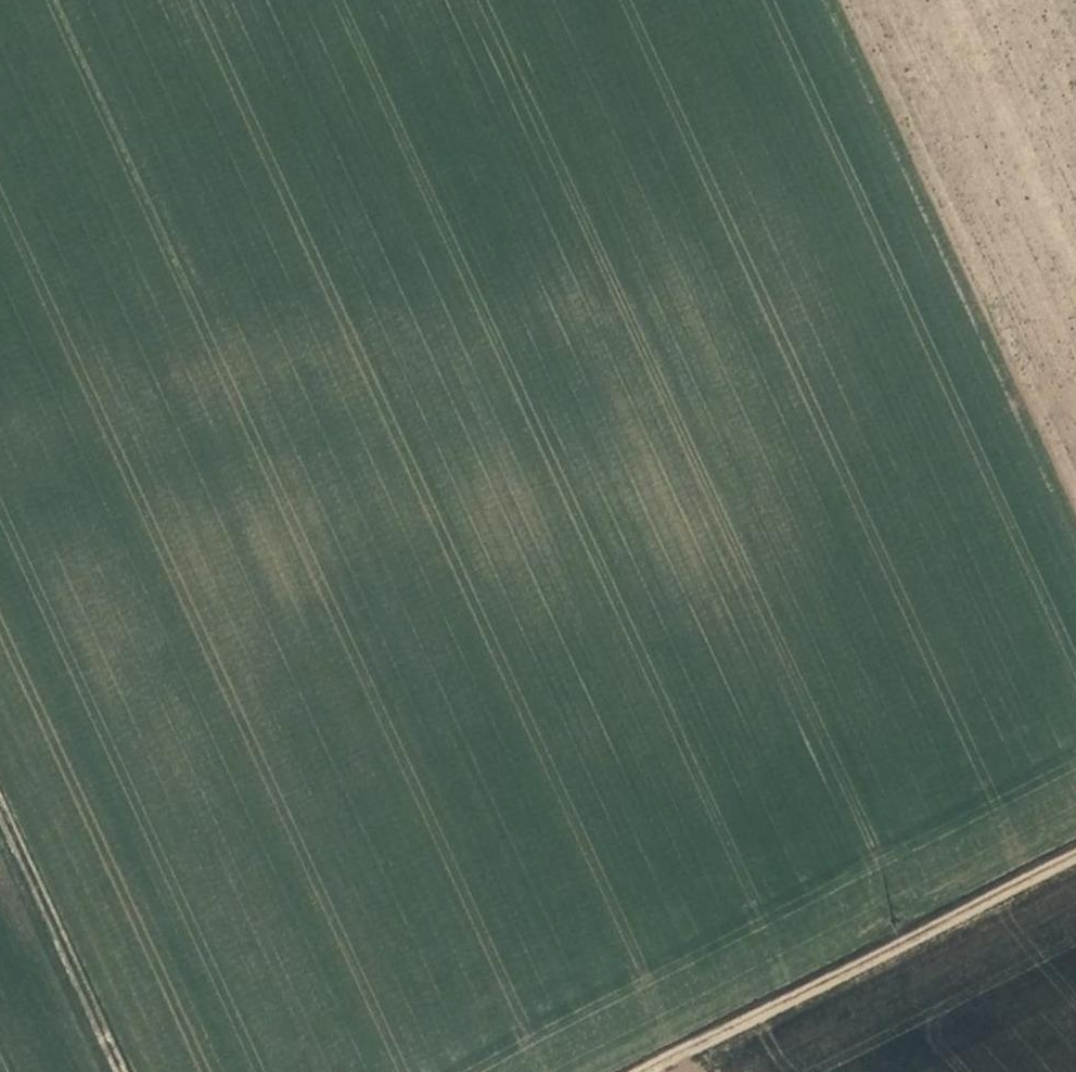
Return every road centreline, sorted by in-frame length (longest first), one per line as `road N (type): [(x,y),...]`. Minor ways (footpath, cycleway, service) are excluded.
road 1 (track): [(1075,855),(646,1071)]
road 2 (track): [(125,1071),(0,806)]

